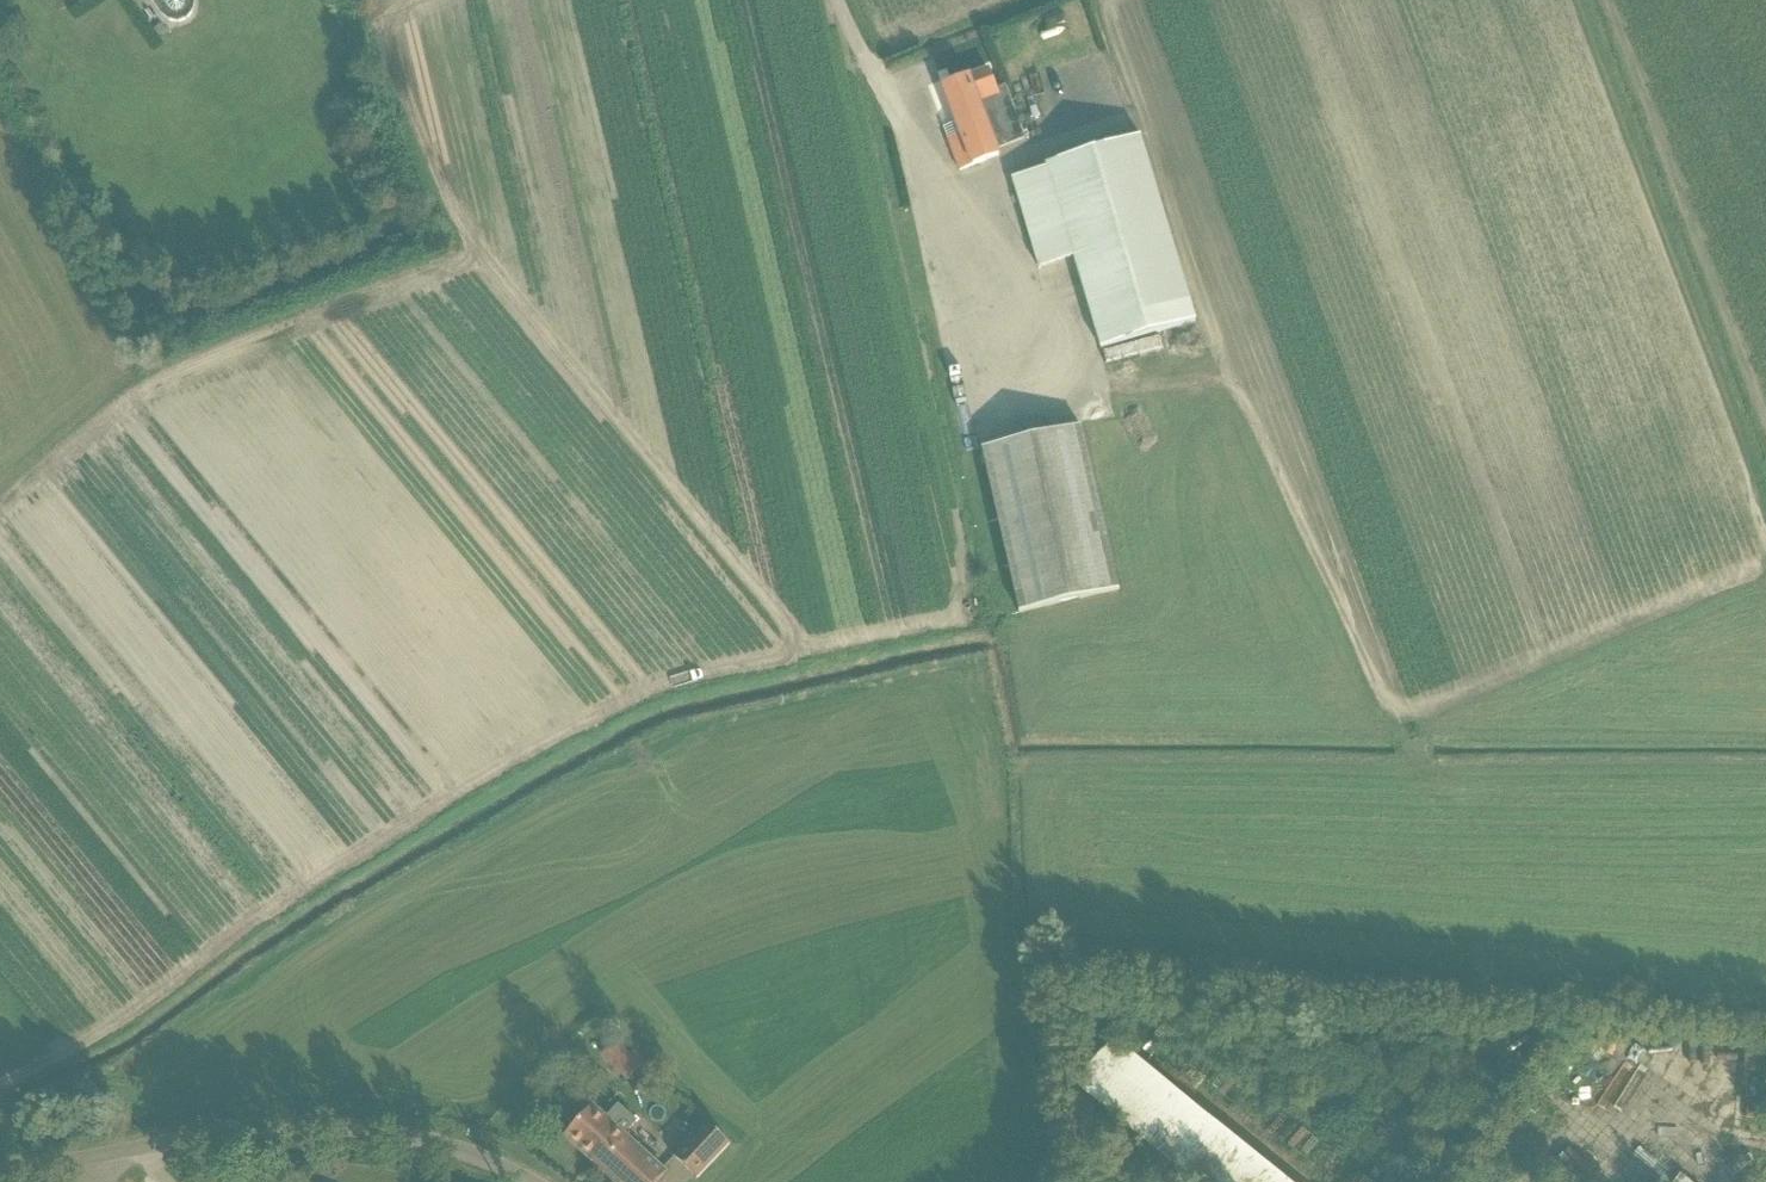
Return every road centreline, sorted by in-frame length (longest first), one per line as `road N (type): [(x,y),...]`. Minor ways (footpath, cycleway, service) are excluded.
road 1 (unclassified): [(541,1181),(439,1134),(314,1112),(94,1141)]
road 2 (unclassified): [(888,104),(865,88),(821,0)]

